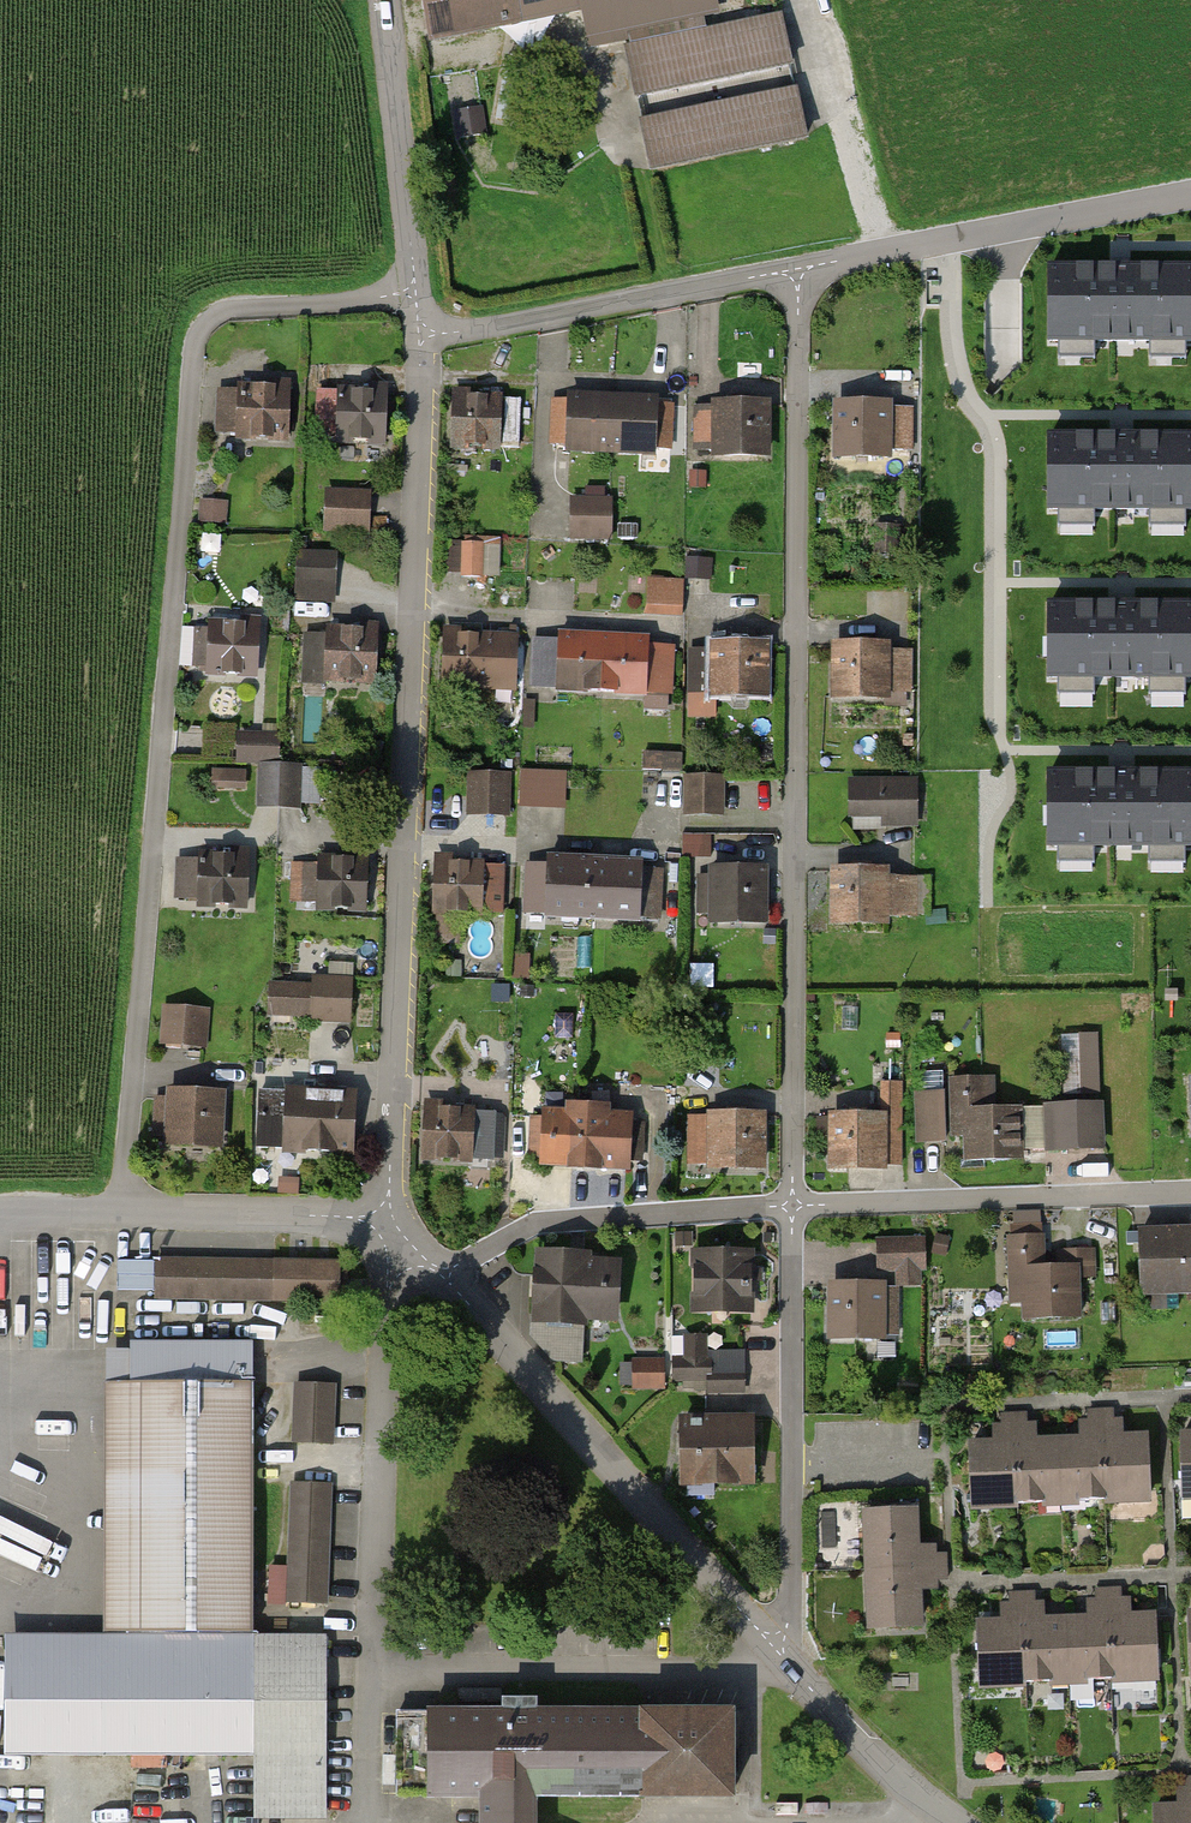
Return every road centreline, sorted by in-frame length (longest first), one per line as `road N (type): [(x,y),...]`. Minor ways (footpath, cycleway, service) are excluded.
road 1 (residential): [(415,291),(218,314),(200,327),(192,349),(127,1217)]
road 2 (residential): [(796,1208),(800,274)]
road 3 (residential): [(390,1222),(421,340)]
road 4 (residential): [(797,1665),(438,1277)]
road 5 (residential): [(797,1665),(796,1208)]
road 6 (residential): [(390,1222),(370,1673)]
road 7 (residential): [(797,1665),(370,1673)]
road 8 (residential): [(800,274),(1190,196)]
road 9 (residential): [(1190,1196),(796,1208)]
road 10 (residential): [(421,340),(800,274)]
road 11 (residential): [(796,1208),(529,1227),(438,1277)]
road 12 (residential): [(415,291),(387,0)]
road 13 (residential): [(390,1222),(127,1217)]
road 14 (residential): [(959,1822),(907,1783),(797,1665)]
road 15 (residential): [(127,1217),(0,1212)]

